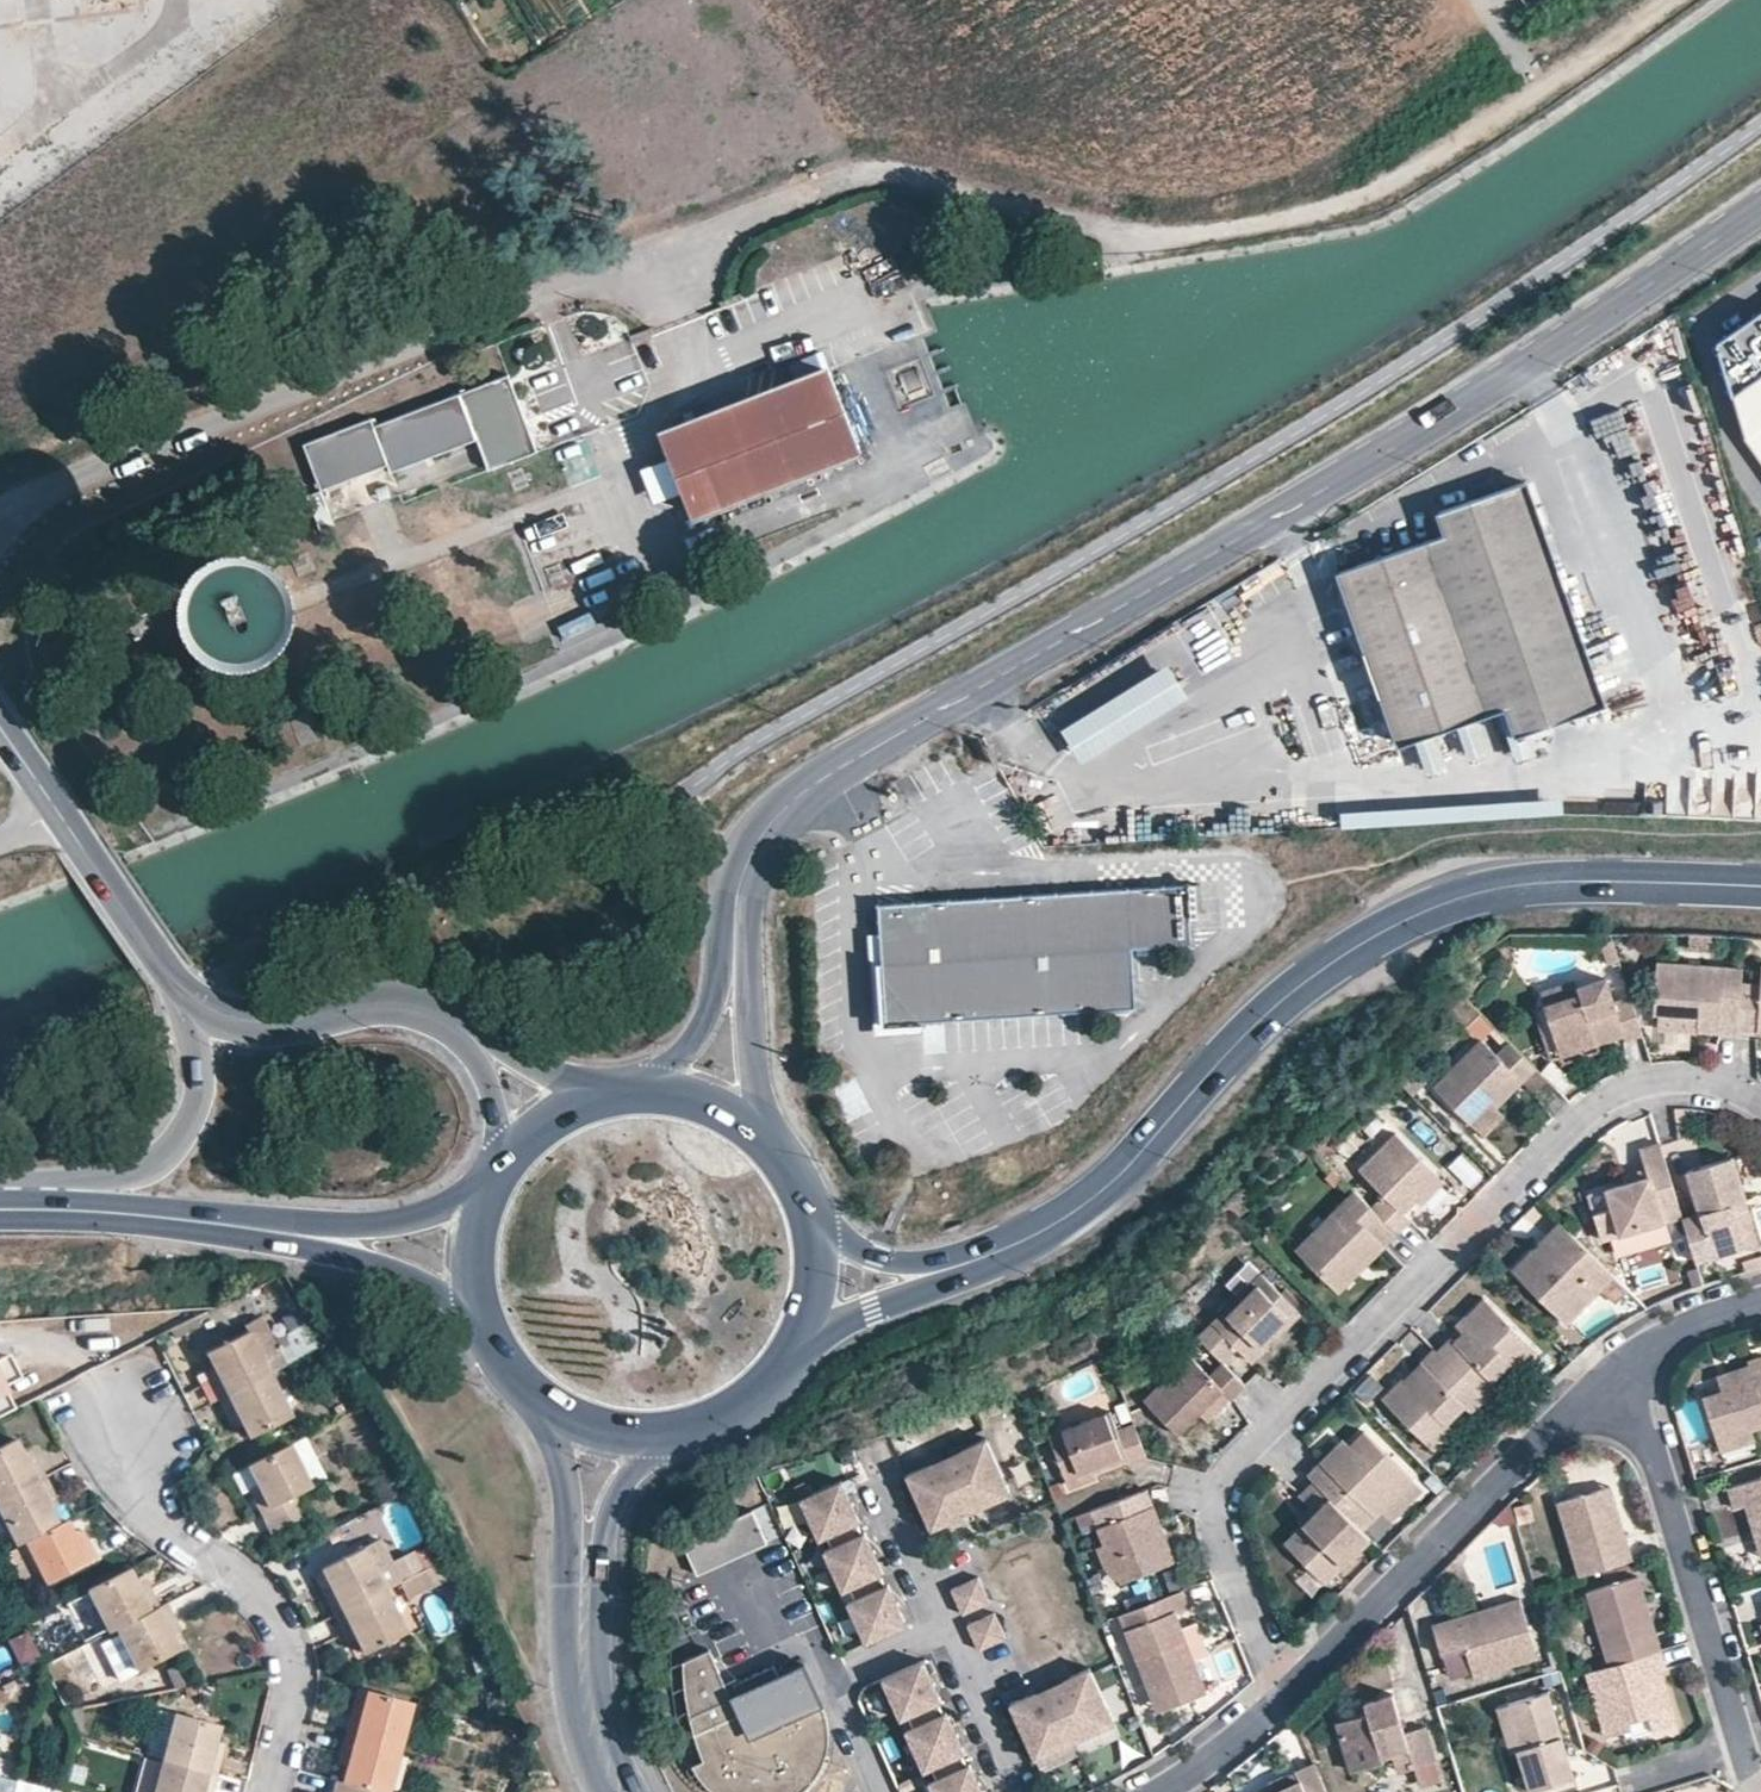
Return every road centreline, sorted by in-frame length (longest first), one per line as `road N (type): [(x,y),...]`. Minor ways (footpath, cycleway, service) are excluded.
road 1 (tertiary): [(736,904),(742,873),(771,823),(830,774),(1529,366),(1760,208)]
road 2 (residential): [(1285,1693),(1223,1552),(1215,1512),(1225,1477),(1597,1105),(1672,1077),(1724,1083),(1760,1103)]
road 3 (secondary): [(1760,886),(1531,885),(1469,894),(1401,922),(1301,984),(1107,1187),(1061,1224),(980,1259)]
road 4 (unclassified): [(901,177),(846,177),(535,289),(65,482)]
road 5 (track): [(1664,0),(1367,193),(1183,233),(1094,232),(901,177)]
road 6 (residential): [(1285,1693),(1612,1373)]
road 7 (residential): [(125,1413),(143,1504),(169,1532),(242,1580),(286,1637),(287,1707),(267,1791)]
road 8 (residential): [(1760,1791),(1657,1468),(1612,1373)]
road 9 (secondary): [(177,988),(199,1089),(170,1151),(95,1188),(0,1207)]
road 10 (tertiary): [(445,1021),(382,1010),(264,1031),(220,1019),(177,988)]
road 11 (secondary): [(0,1210),(274,1231)]
road 12 (tertiary): [(775,1148),(757,1100),(736,904)]
road 13 (secondary): [(274,1231),(422,1281),(489,1342)]
road 14 (secondary): [(487,1183),(434,1218),(390,1229),(274,1231)]
road 15 (secondary): [(786,1365),(833,1331),(980,1259)]
road 16 (tertiary): [(736,904),(712,1011),(669,1067),(639,1089)]
road 17 (tertiary): [(535,1400),(558,1449),(579,1606)]
road 18 (tertiary): [(177,988),(60,816)]
road 19 (tertiary): [(579,1606),(617,1494),(635,1466),(674,1435)]
road 20 (tertiary): [(579,1606),(585,1724),(615,1791)]
road 21 (tertiary): [(621,1090),(545,1075),(445,1021)]
road 22 (secondary): [(980,1259),(875,1259),(839,1244),(812,1217)]
road 23 (residential): [(1612,1373),(1686,1323),(1760,1296)]
road 24 (secondary): [(487,1183),(470,1239),(471,1292),(489,1342)]
road 25 (residential): [(1153,1791),(1285,1693)]
road 26 (tertiary): [(445,1021),(475,1057),(487,1088),(499,1142),(496,1170)]
road 27 (secondary): [(786,1365),(809,1319),(818,1268),(812,1217)]
road 28 (secondary): [(775,1148),(736,1115),(689,1095),(639,1089)]
road 29 (secondary): [(621,1090),(549,1116),(496,1170)]
road 30 (secondary): [(535,1400),(577,1424),(625,1436),(674,1435)]
road 31 (secondary): [(674,1435),(717,1421),(786,1365)]

